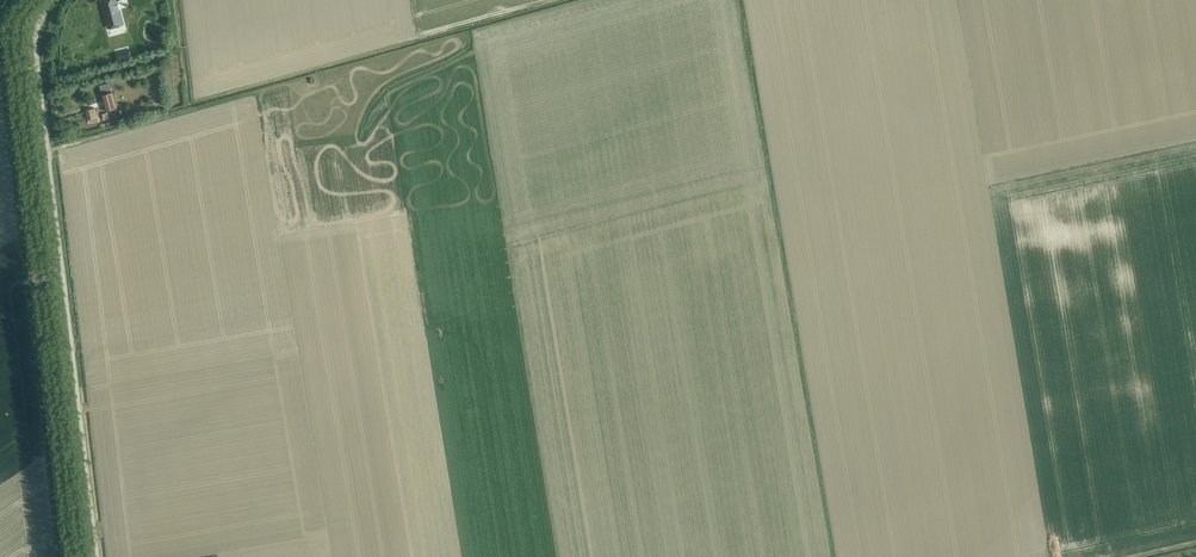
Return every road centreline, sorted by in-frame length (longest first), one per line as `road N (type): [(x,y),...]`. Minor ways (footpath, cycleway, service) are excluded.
road 1 (unclassified): [(98,556),(36,40),(54,0)]

